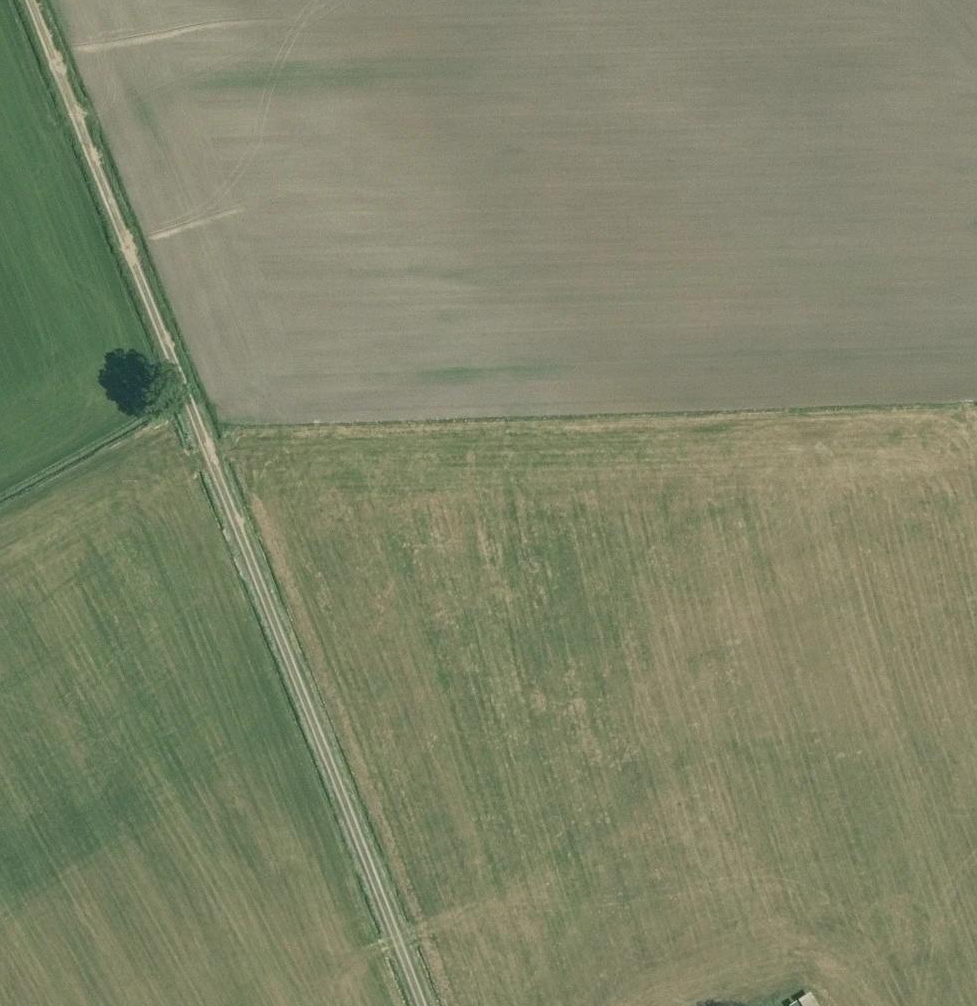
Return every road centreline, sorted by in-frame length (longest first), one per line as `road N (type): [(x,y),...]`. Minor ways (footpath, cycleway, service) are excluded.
road 1 (track): [(30,0),(421,1005)]

